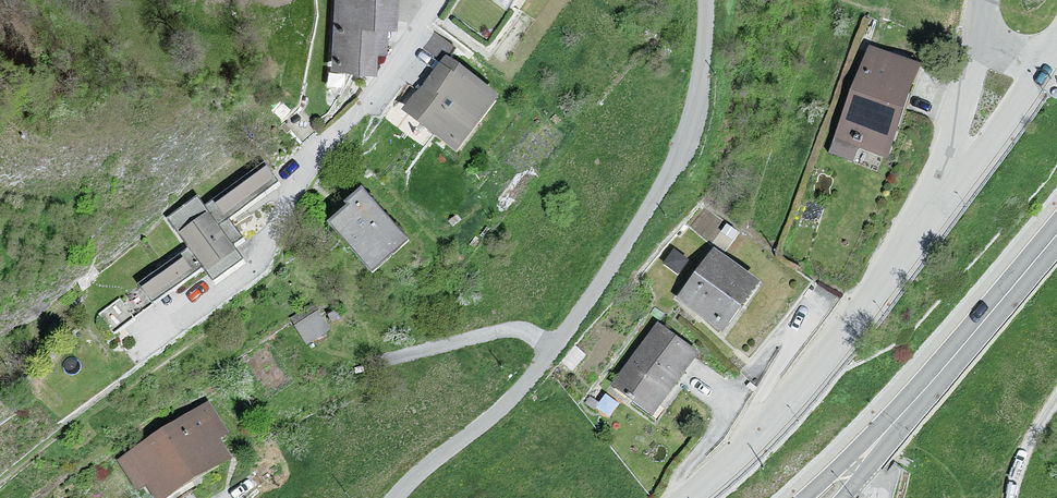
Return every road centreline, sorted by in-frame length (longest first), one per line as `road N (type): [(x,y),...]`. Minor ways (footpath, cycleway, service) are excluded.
road 1 (residential): [(395,497),(516,394),(653,203),(690,120),(705,0)]
road 2 (residential): [(691,497),(757,442),(841,343),(1036,76)]
road 3 (secondary): [(880,439),(1056,234)]
road 4 (residential): [(299,182),(394,67),(435,0)]

